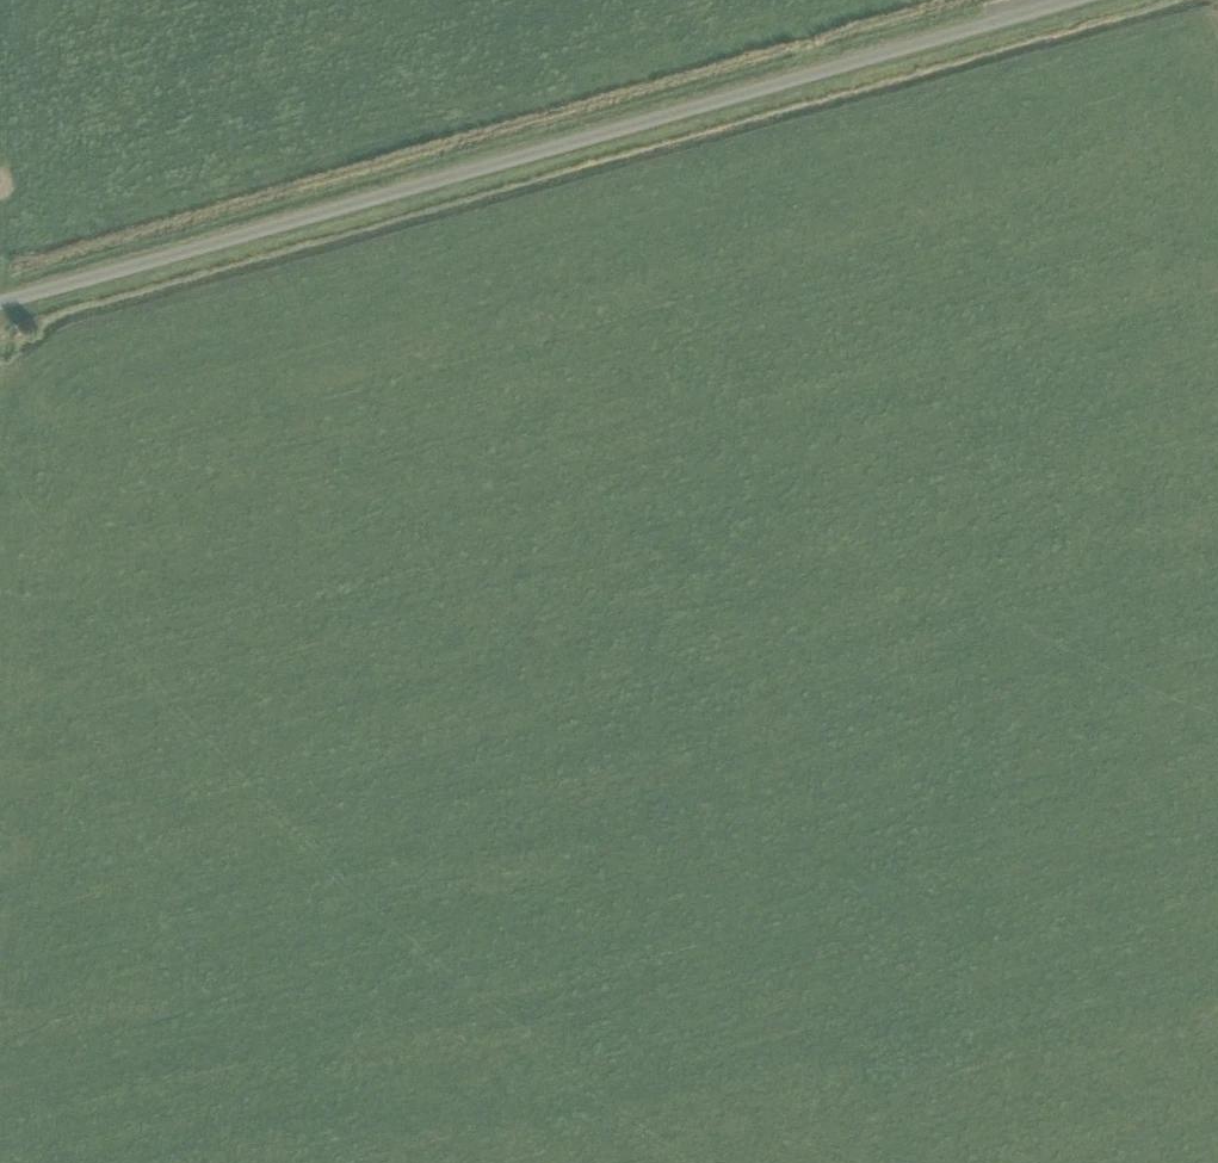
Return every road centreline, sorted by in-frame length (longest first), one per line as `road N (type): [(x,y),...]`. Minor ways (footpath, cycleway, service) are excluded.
road 1 (unclassified): [(0,296),(1072,0)]

